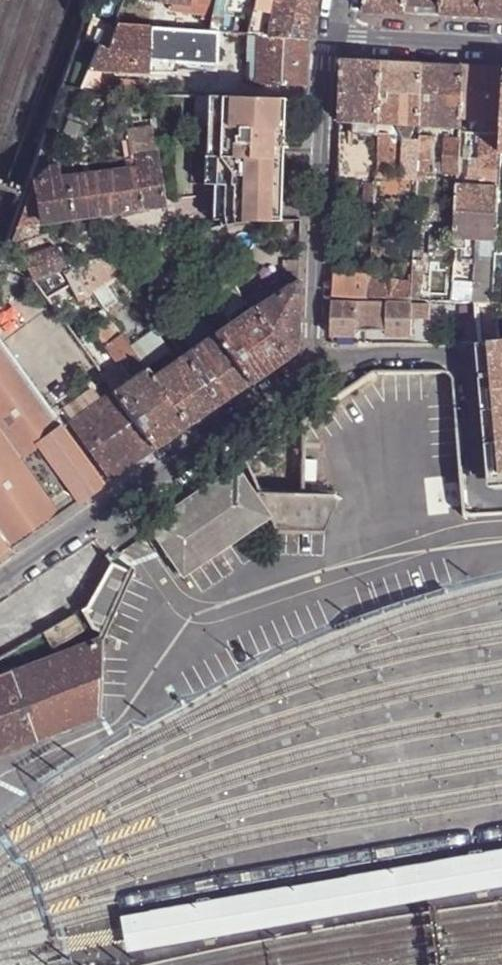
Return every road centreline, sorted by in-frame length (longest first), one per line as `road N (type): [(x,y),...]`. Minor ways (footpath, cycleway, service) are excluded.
road 1 (residential): [(312,367),(0,586)]
road 2 (residential): [(329,39),(312,367)]
road 3 (residential): [(312,367),(333,359),(448,358),(463,375),(473,490),(483,501),(501,500)]
road 4 (residential): [(501,46),(329,39)]

